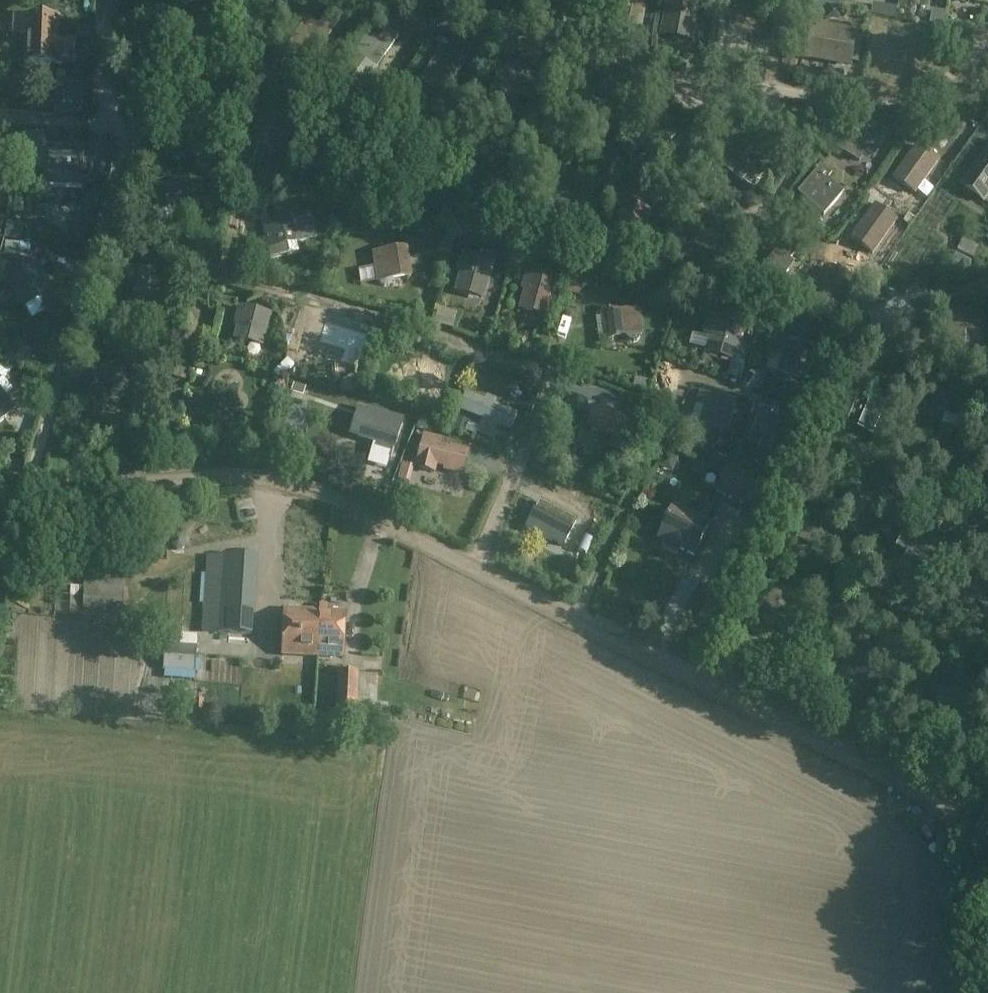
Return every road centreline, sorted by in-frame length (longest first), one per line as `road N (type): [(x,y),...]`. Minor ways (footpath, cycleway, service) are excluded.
road 1 (track): [(987,830),(321,490),(262,473),(0,493)]
road 2 (track): [(278,478),(262,655)]
road 3 (track): [(987,835),(962,992)]
road 4 (track): [(383,521),(354,596),(354,663)]

